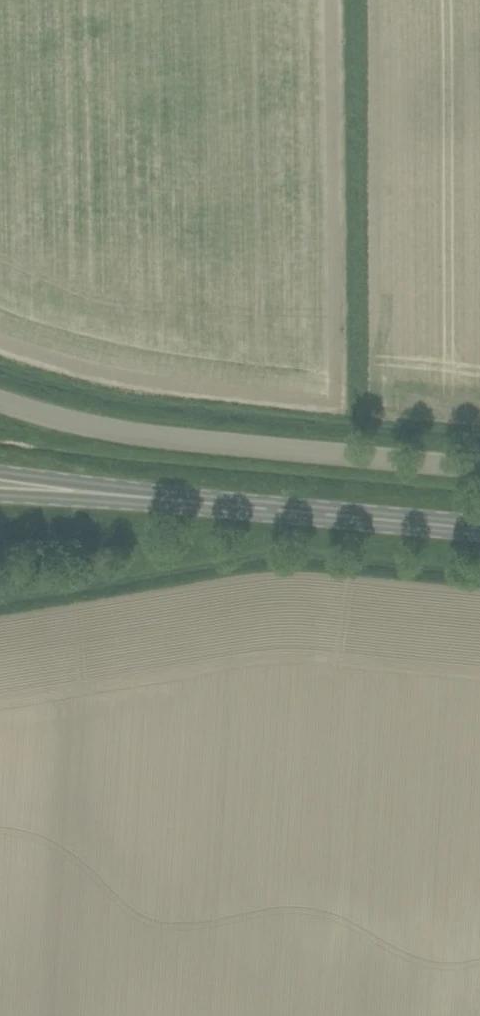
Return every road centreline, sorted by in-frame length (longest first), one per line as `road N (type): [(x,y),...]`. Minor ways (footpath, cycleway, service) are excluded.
road 1 (tertiary): [(0,402),(102,432),(479,467)]
road 2 (primary): [(221,504),(479,528)]
road 3 (primary): [(221,504),(0,471)]
road 4 (primary): [(0,495),(221,504)]

